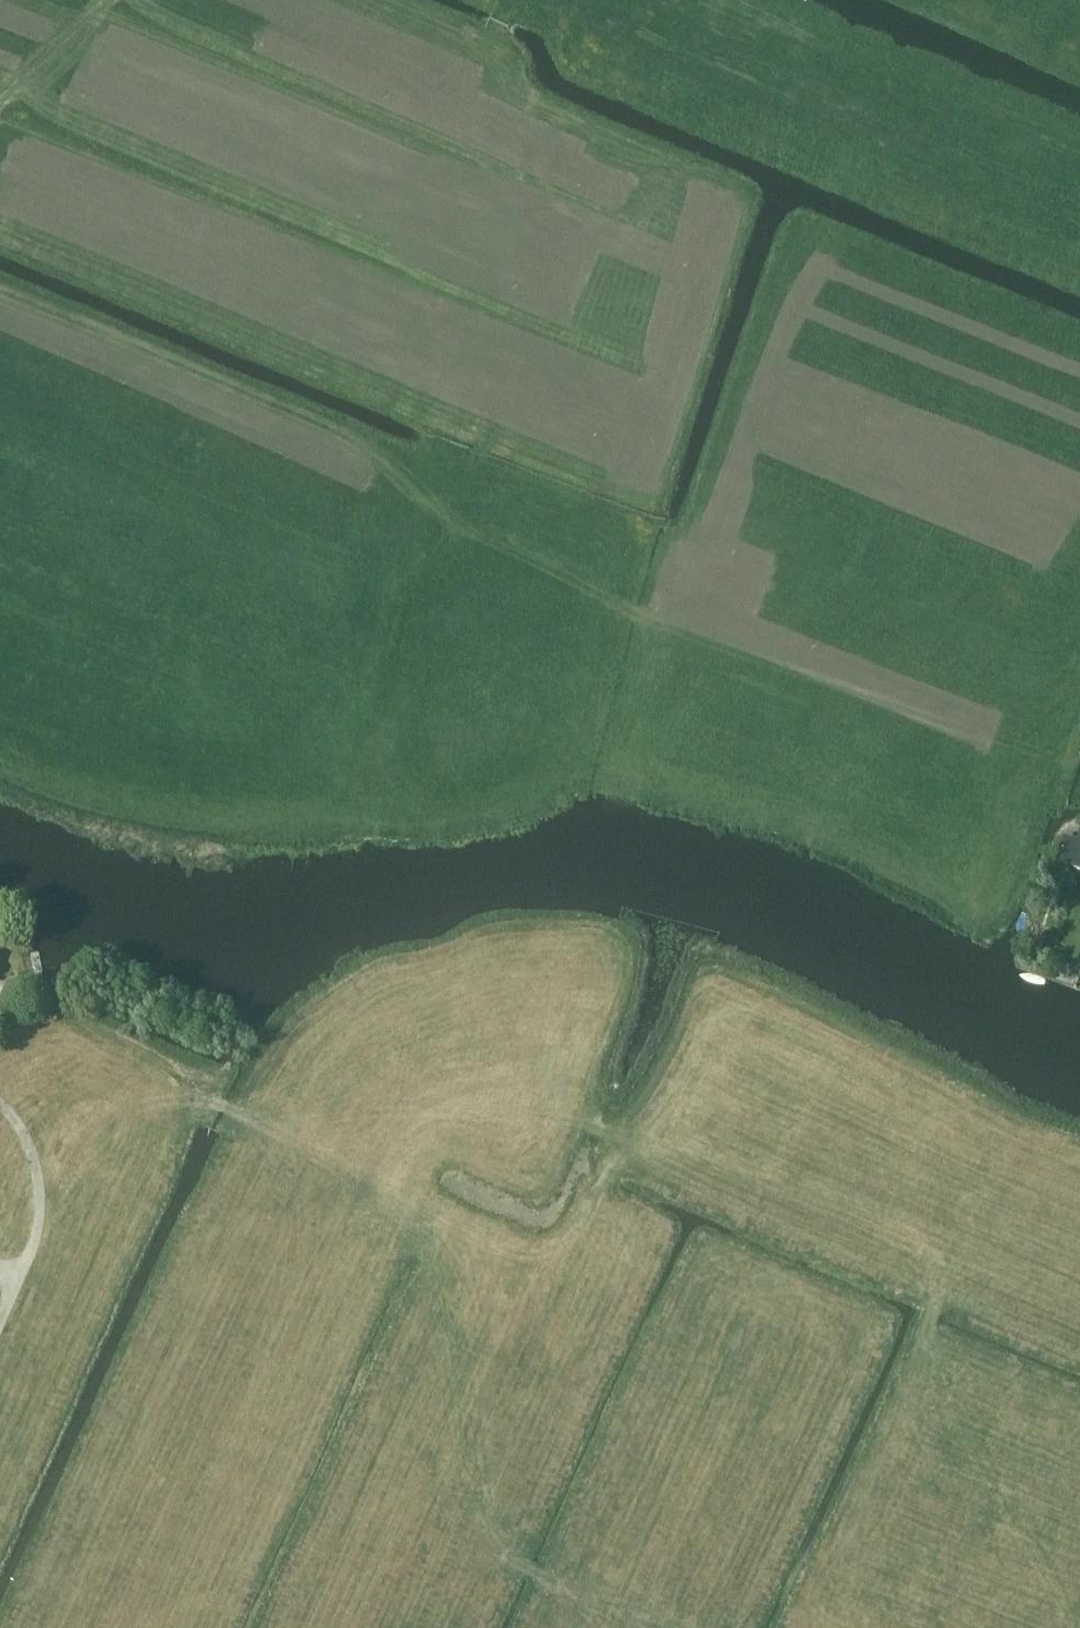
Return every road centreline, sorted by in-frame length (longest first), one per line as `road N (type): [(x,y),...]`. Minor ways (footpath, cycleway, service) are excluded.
road 1 (unclassified): [(0,1315),(37,1227),(39,1181),(27,1137),(0,1102)]
road 2 (track): [(518,1562),(658,1627)]

